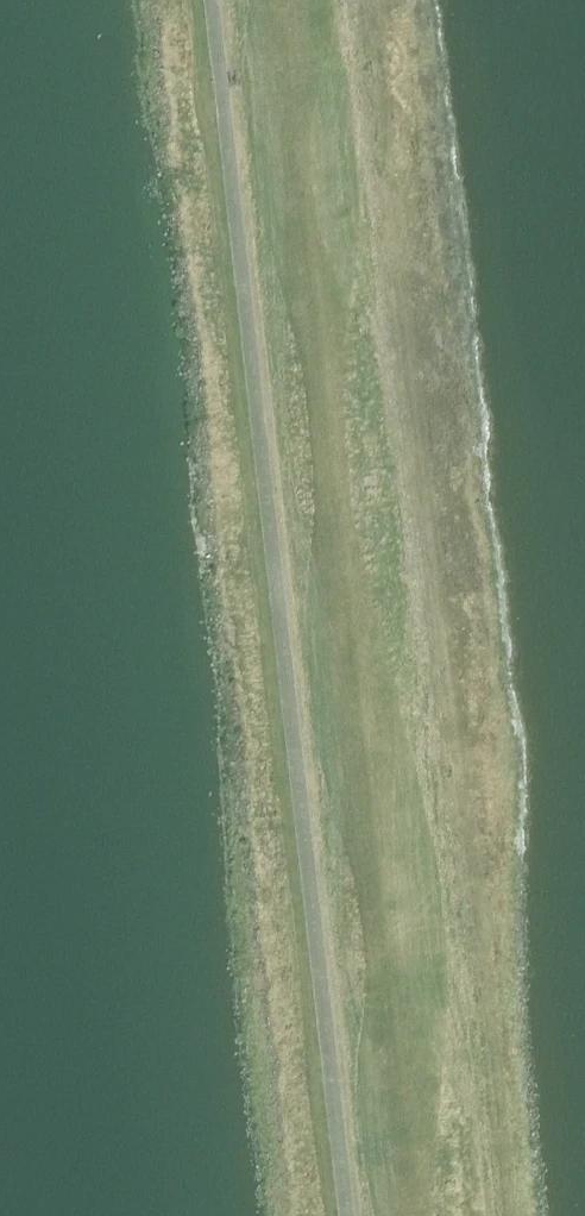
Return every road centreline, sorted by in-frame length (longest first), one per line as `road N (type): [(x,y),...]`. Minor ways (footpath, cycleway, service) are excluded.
road 1 (unclassified): [(354,1215),(221,0)]

